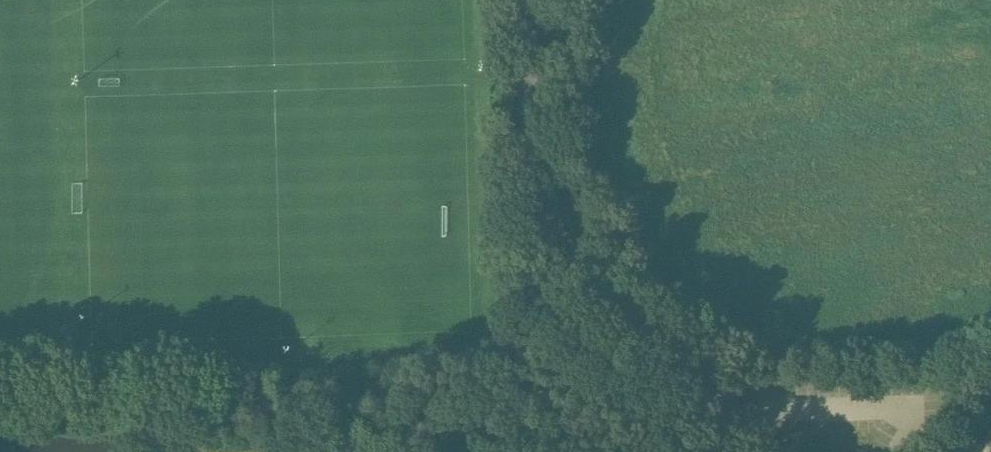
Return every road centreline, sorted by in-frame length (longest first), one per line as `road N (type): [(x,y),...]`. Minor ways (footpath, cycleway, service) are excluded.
road 1 (unclassified): [(785,451),(651,348),(582,274),(552,225),(538,172),(526,0)]

